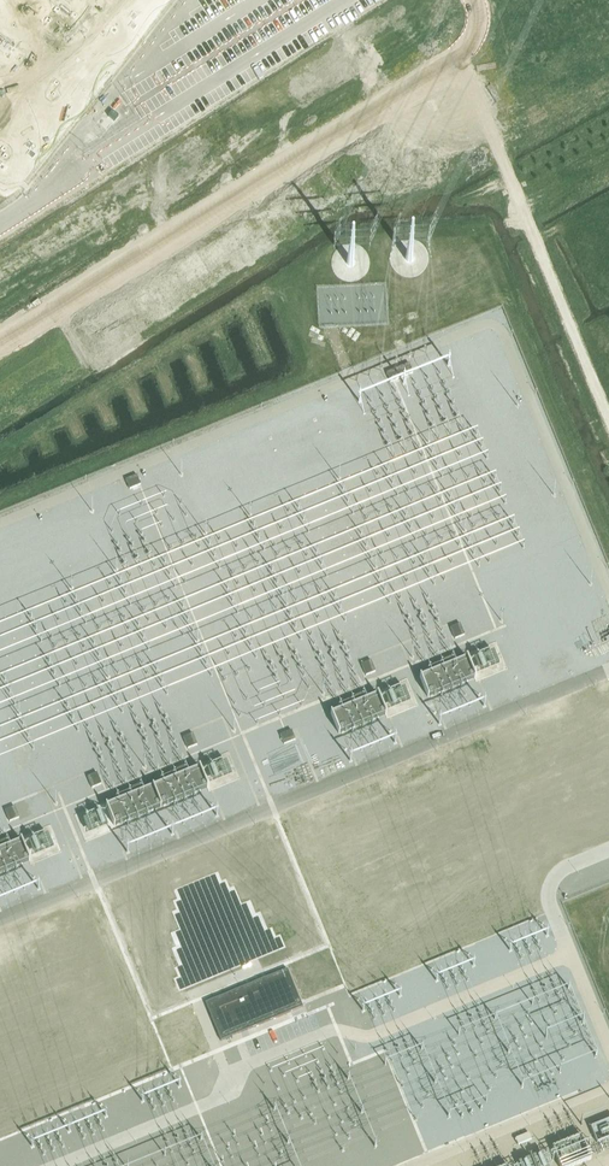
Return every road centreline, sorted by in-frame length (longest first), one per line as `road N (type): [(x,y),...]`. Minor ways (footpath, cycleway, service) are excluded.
road 1 (unclassified): [(0,346),(460,59)]
road 2 (track): [(608,420),(460,59)]

